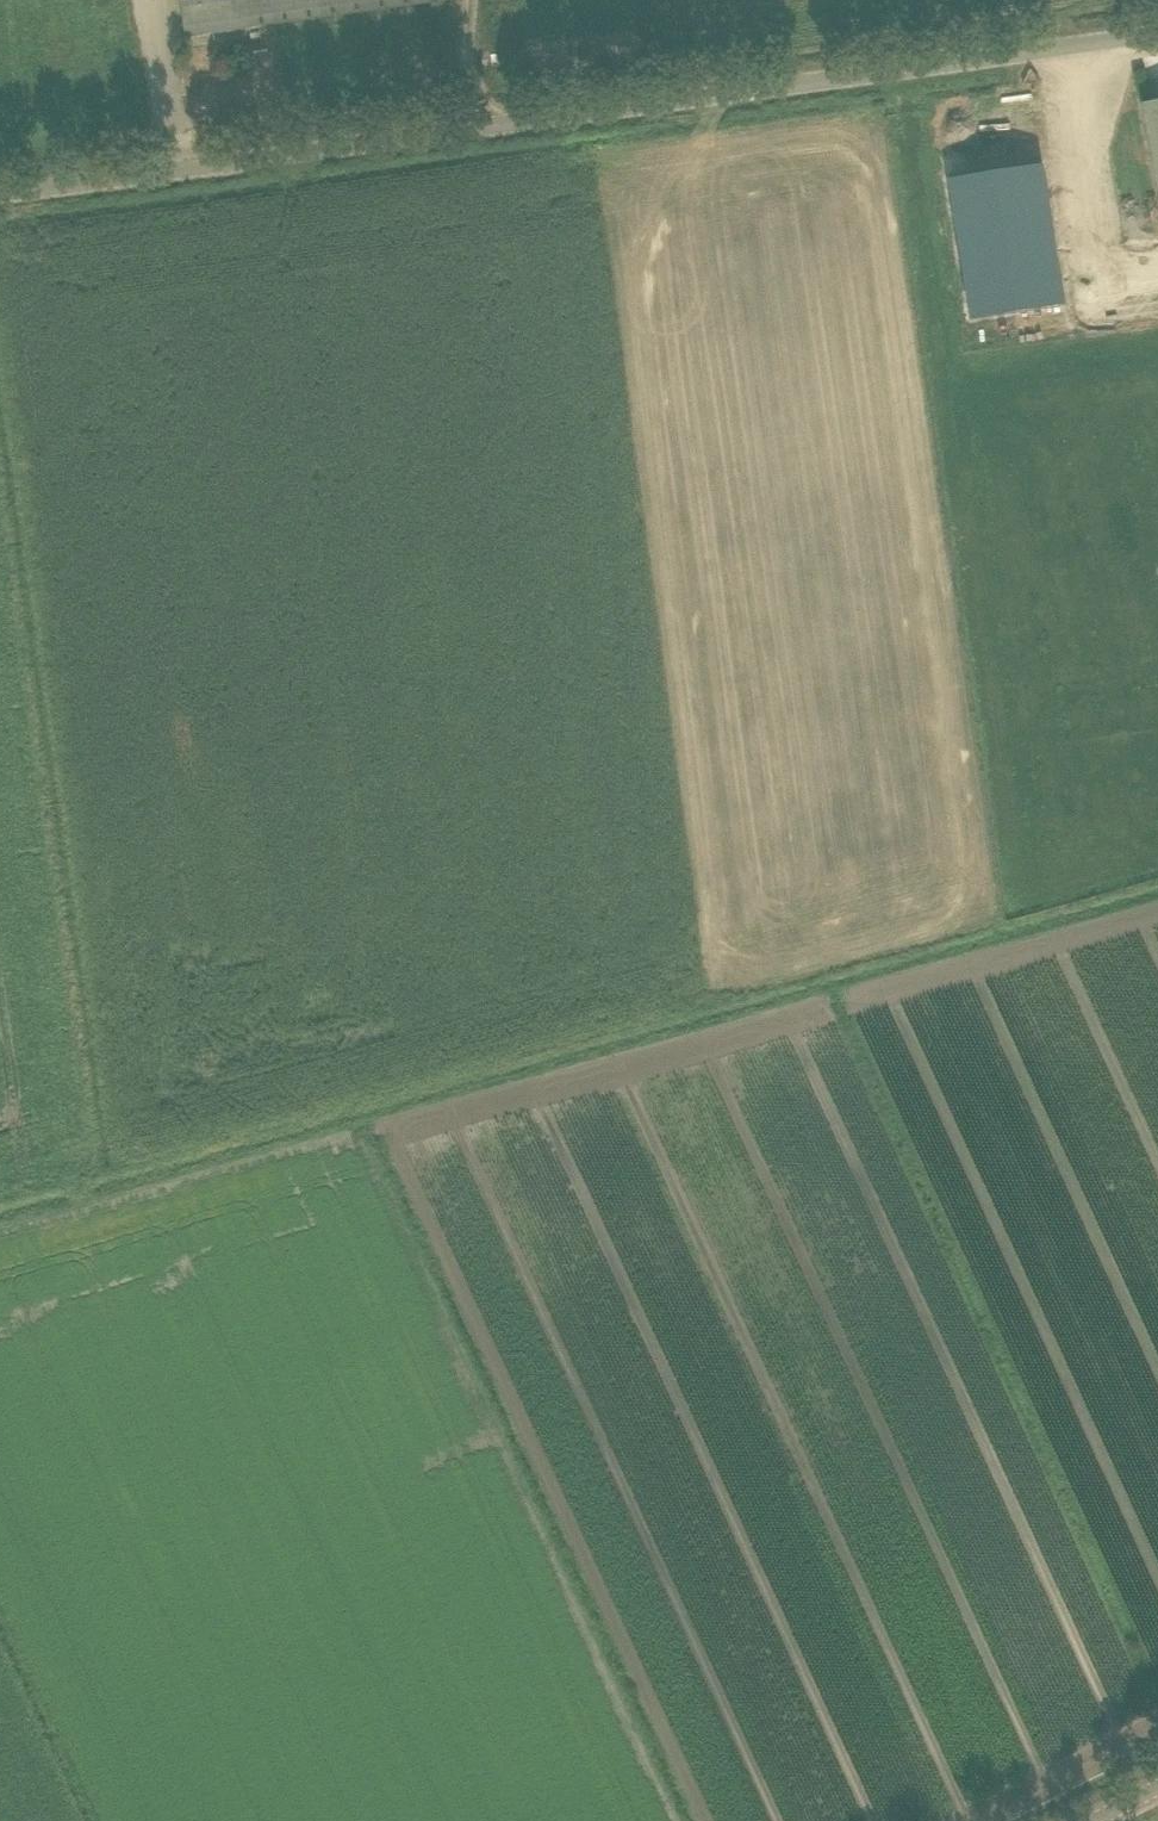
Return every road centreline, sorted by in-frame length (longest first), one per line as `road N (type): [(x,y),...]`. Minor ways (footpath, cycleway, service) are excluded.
road 1 (unclassified): [(0,200),(1157,36)]
road 2 (tertiary): [(1047,1820),(1157,1762)]

